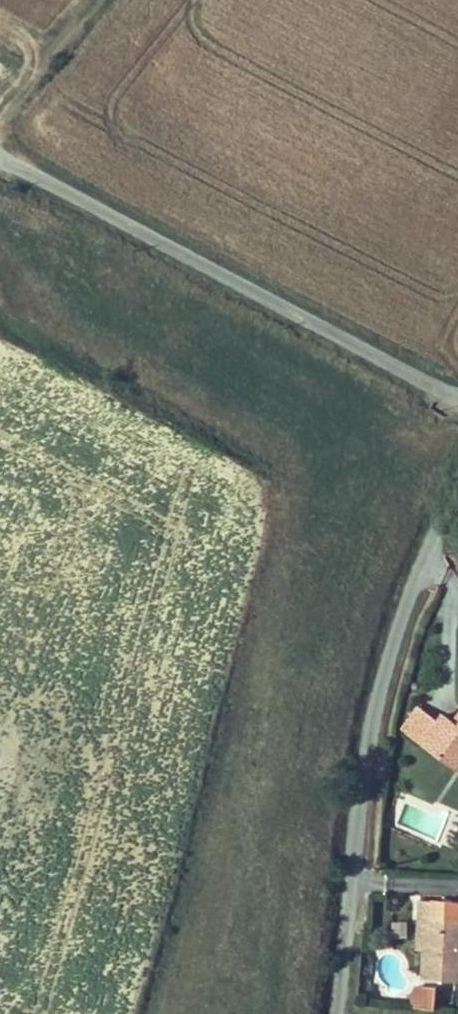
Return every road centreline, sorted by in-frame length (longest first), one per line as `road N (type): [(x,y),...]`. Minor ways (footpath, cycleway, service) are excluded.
road 1 (unclassified): [(457,483),(435,529),(362,751),(333,1013)]
road 2 (unclassified): [(457,385),(0,159)]
road 3 (track): [(0,122),(86,0)]

